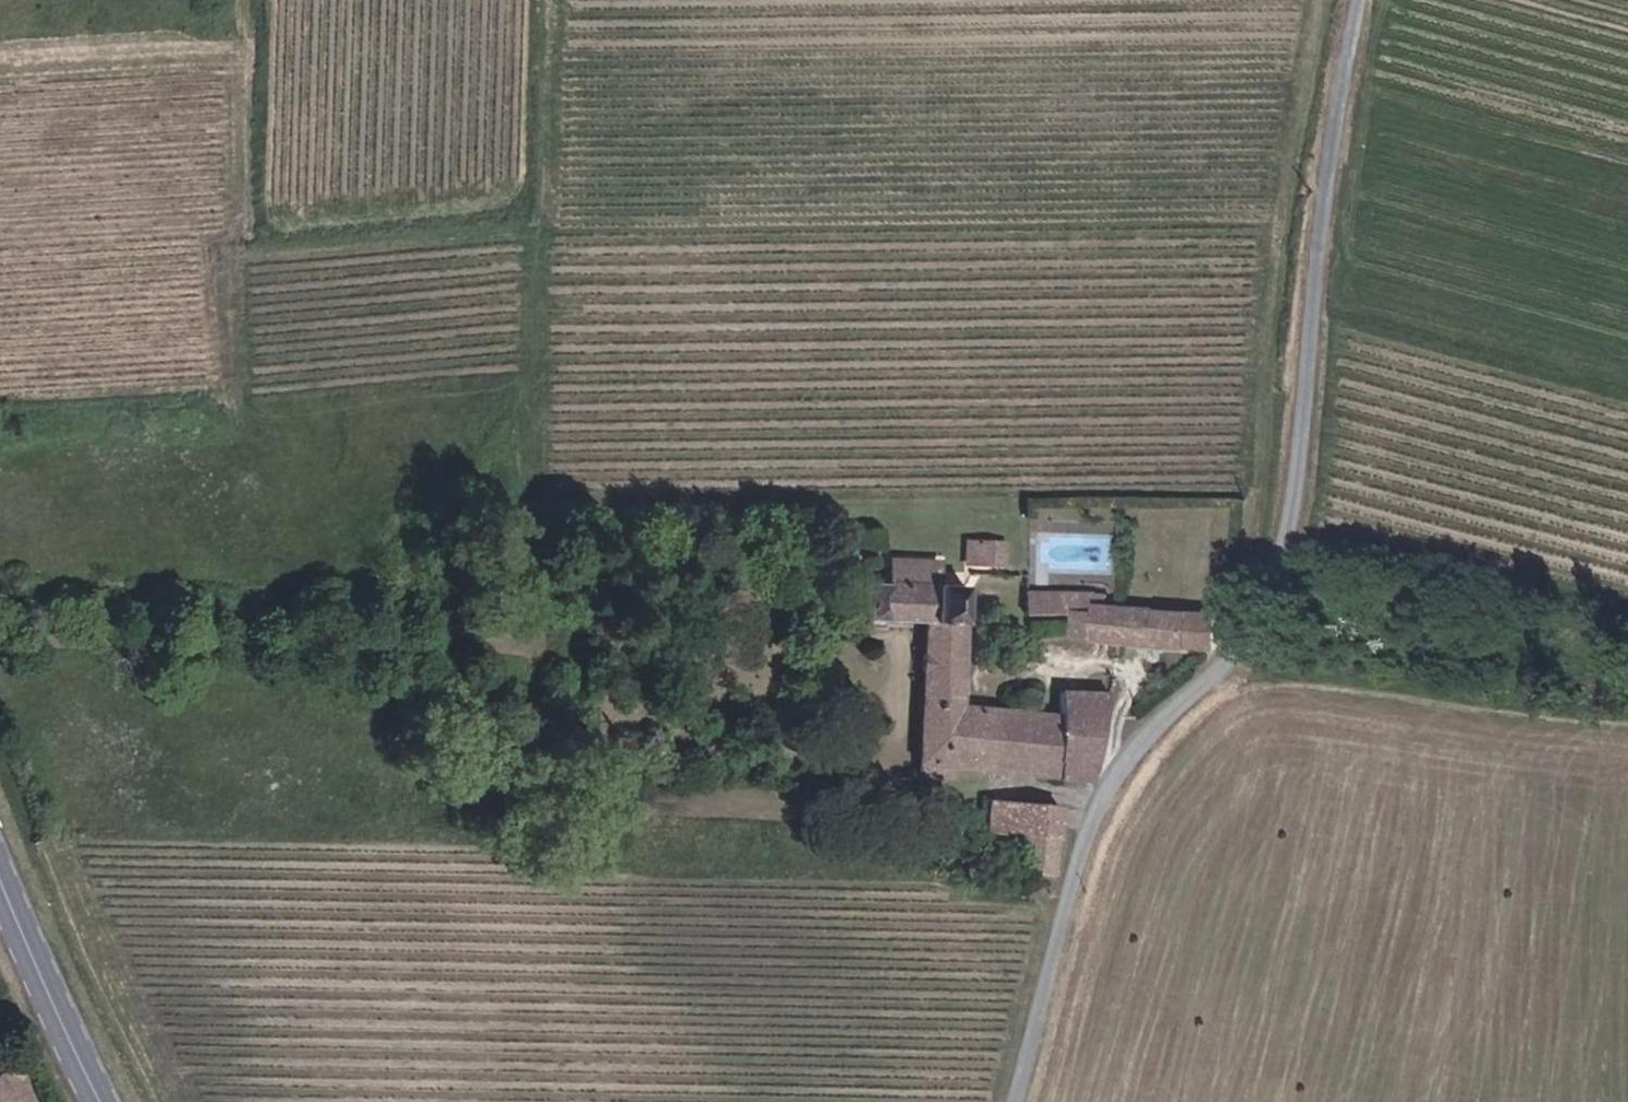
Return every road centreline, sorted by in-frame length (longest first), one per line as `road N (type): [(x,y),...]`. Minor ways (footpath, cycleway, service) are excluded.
road 1 (unclassified): [(1023,1101),(1116,776),(1253,653),(1291,585),(1365,0)]
road 2 (track): [(535,394),(274,422),(240,399),(237,55),(0,68)]
road 3 (track): [(1322,0),(1287,199),(1252,547)]
road 4 (track): [(262,0),(254,233),(541,213)]
road 5 (track): [(547,0),(532,489)]
road 6 (secondary): [(100,1101),(0,880)]
road 7 (track): [(0,402),(240,382)]

